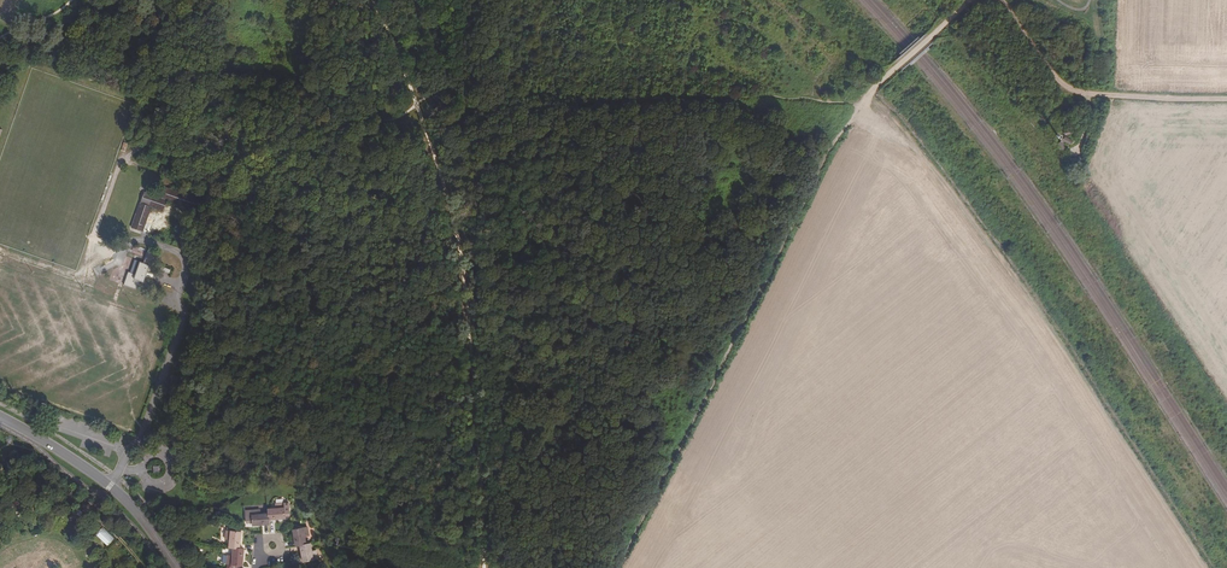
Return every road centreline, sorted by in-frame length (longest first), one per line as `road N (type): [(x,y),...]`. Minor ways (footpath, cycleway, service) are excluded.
road 1 (track): [(857,106),(611,567)]
road 2 (track): [(865,96),(857,106),(670,98),(489,109),(447,89),(417,103)]
road 3 (track): [(6,68),(19,57),(136,59),(281,83),(381,118),(417,103)]
road 4 (track): [(998,0),(1076,91),(1226,99)]
road 5 (residential): [(0,418),(110,487),(175,567)]
road 6 (track): [(865,96),(977,0)]

